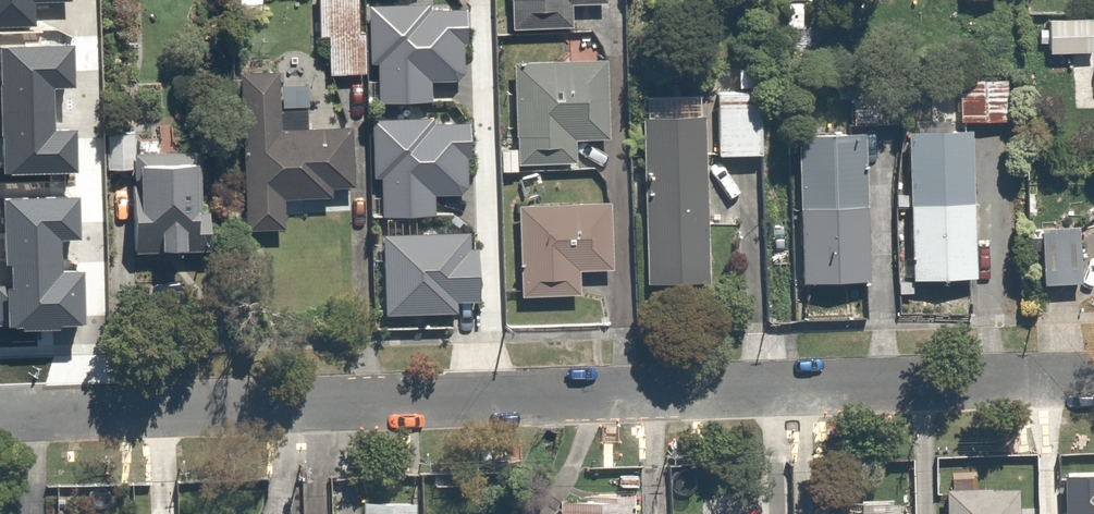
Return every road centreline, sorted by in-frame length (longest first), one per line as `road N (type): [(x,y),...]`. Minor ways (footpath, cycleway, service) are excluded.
road 1 (residential): [(1093,378),(0,415)]

